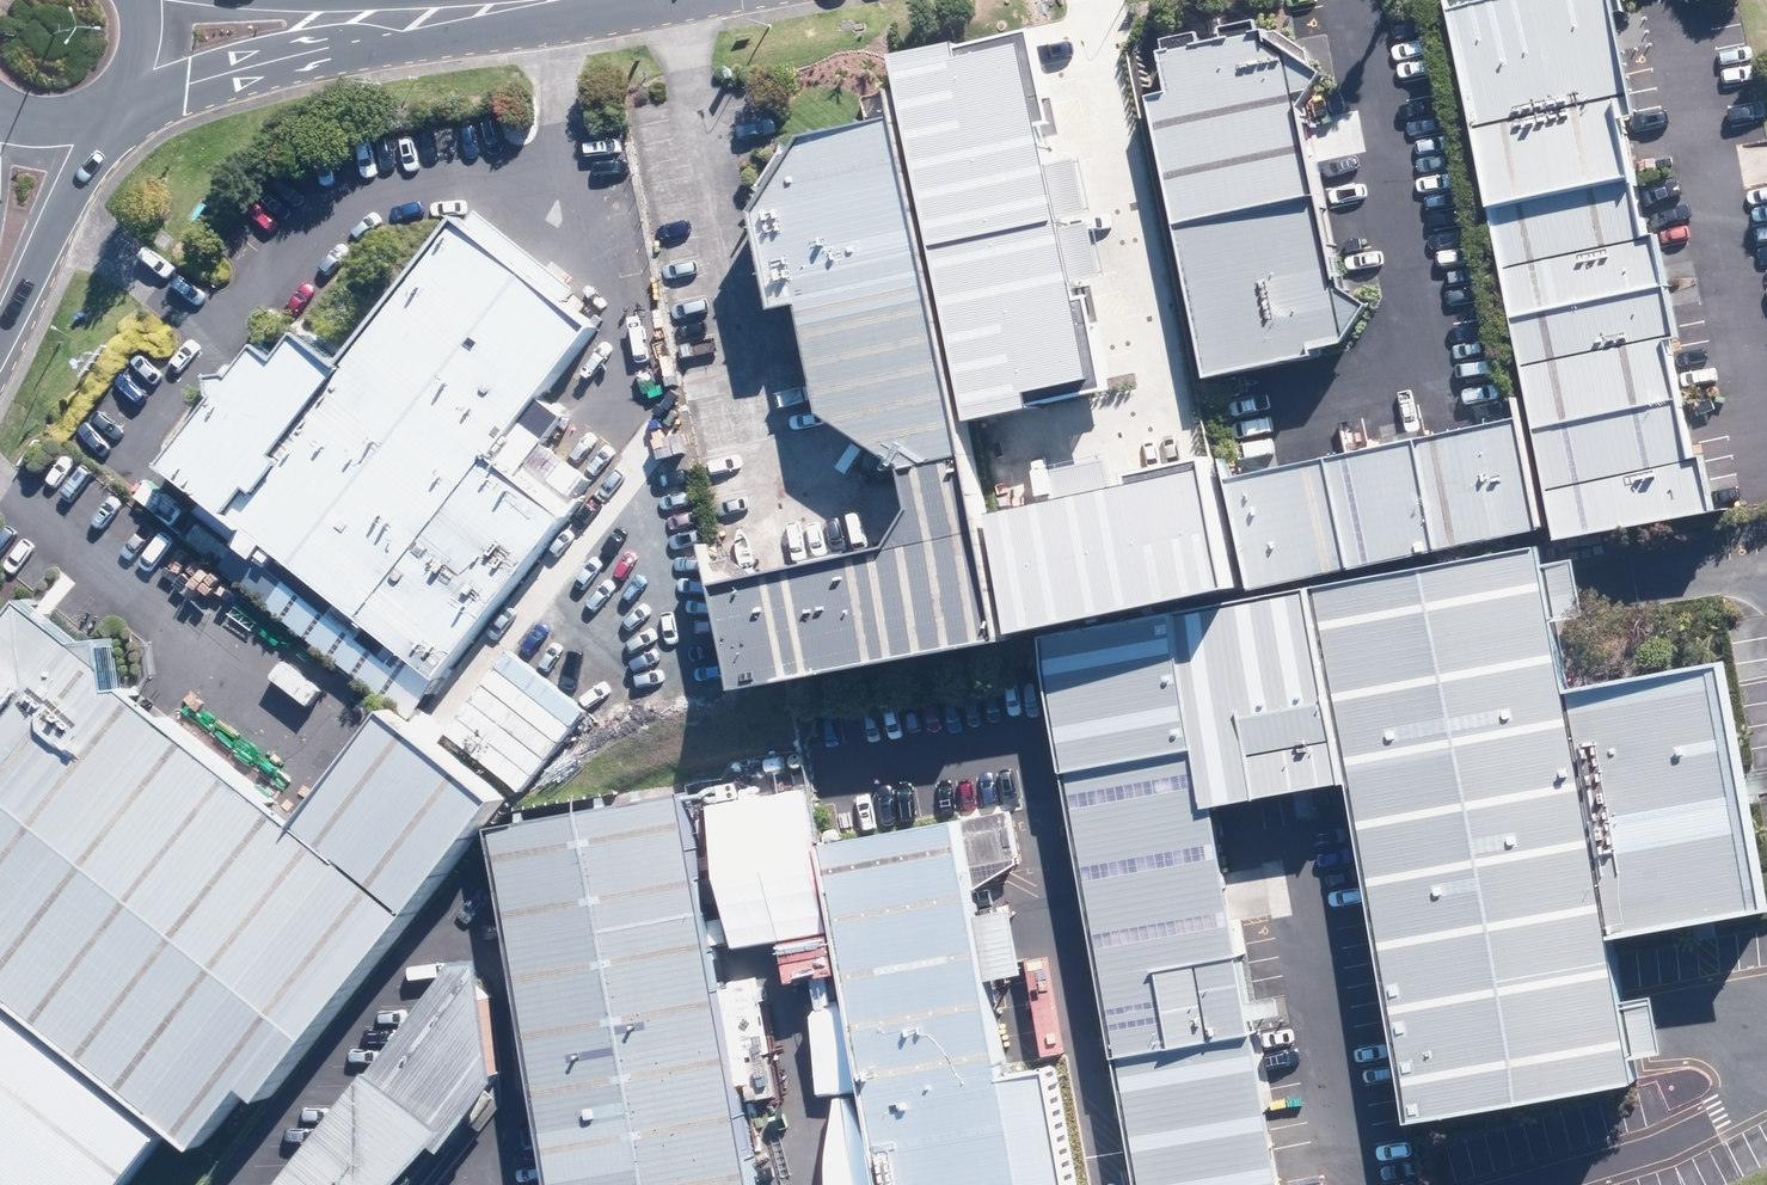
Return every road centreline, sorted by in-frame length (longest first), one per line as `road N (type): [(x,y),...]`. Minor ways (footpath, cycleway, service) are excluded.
road 1 (secondary): [(468,14),(119,93)]
road 2 (secondary): [(103,107),(47,233),(0,306)]

